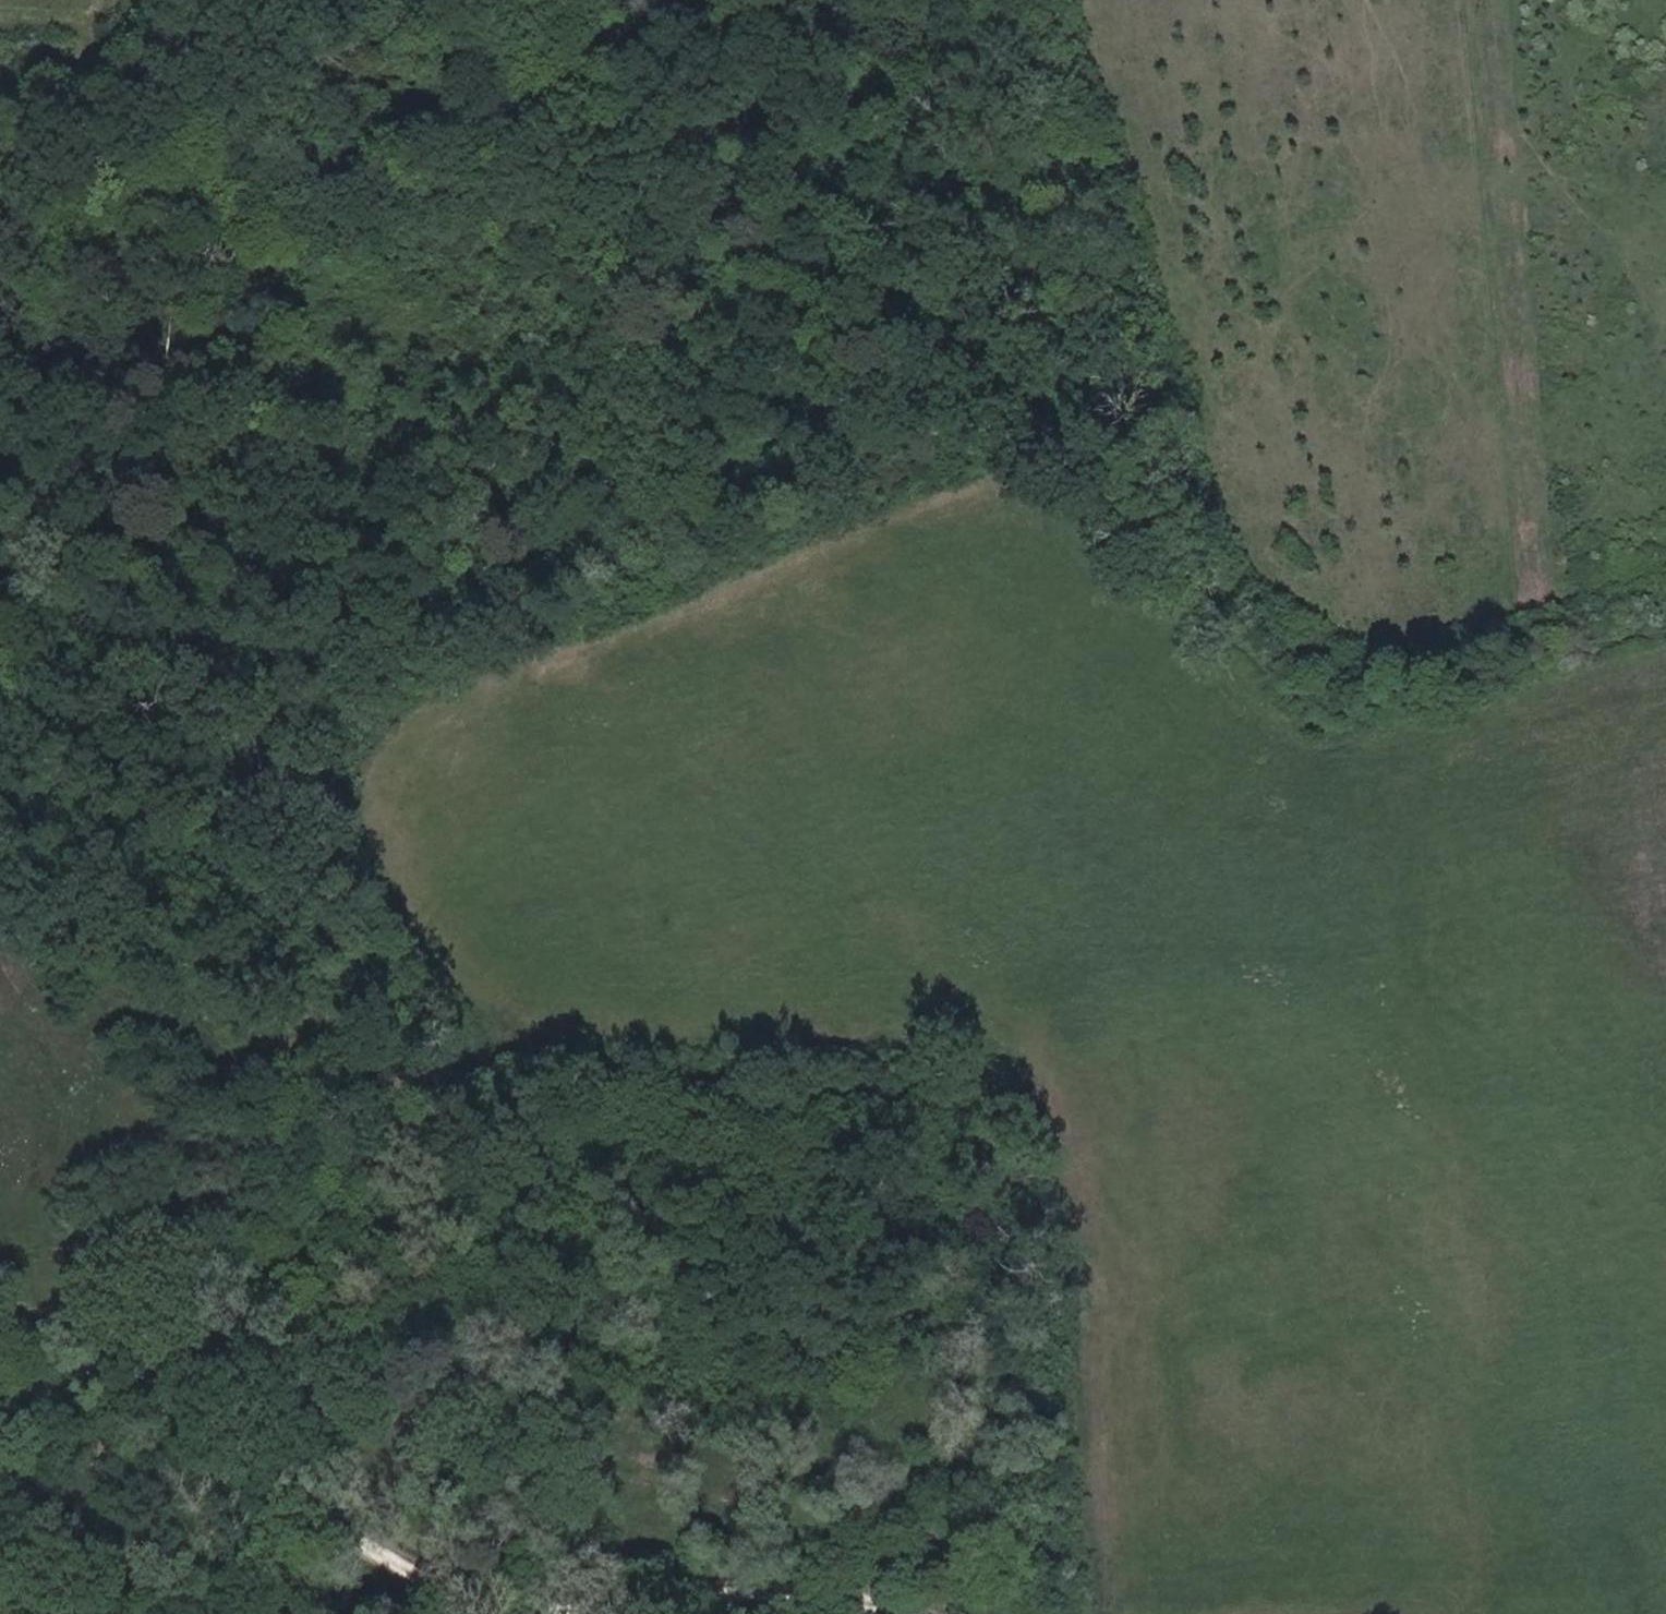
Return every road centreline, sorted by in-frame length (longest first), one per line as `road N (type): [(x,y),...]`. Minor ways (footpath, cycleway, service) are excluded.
road 1 (track): [(897,1613),(823,1583),(475,1607),(119,1396),(41,1328),(0,1324)]
road 2 (track): [(1048,0),(1099,412),(1240,666),(1305,742)]

